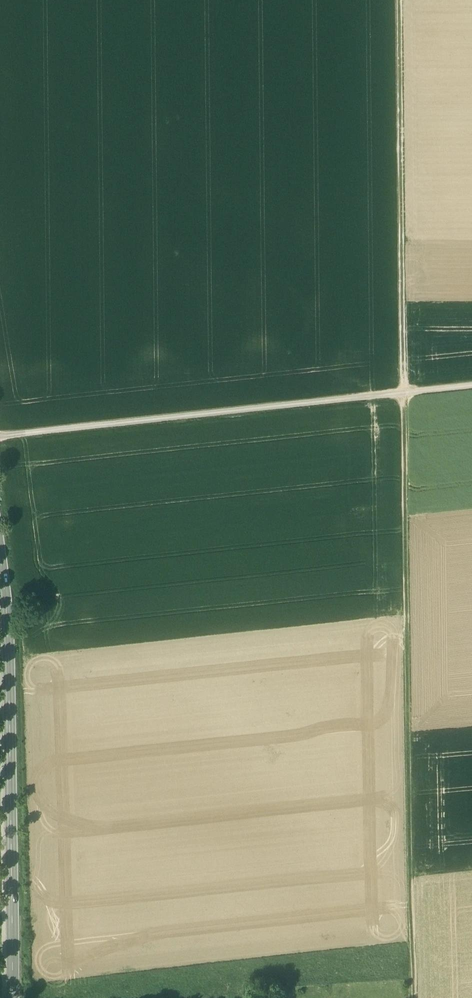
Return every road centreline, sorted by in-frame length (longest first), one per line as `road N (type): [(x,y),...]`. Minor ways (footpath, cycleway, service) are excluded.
road 1 (track): [(399,0),(416,997)]
road 2 (track): [(471,386),(0,435)]
road 3 (secondary): [(0,560),(13,997)]

